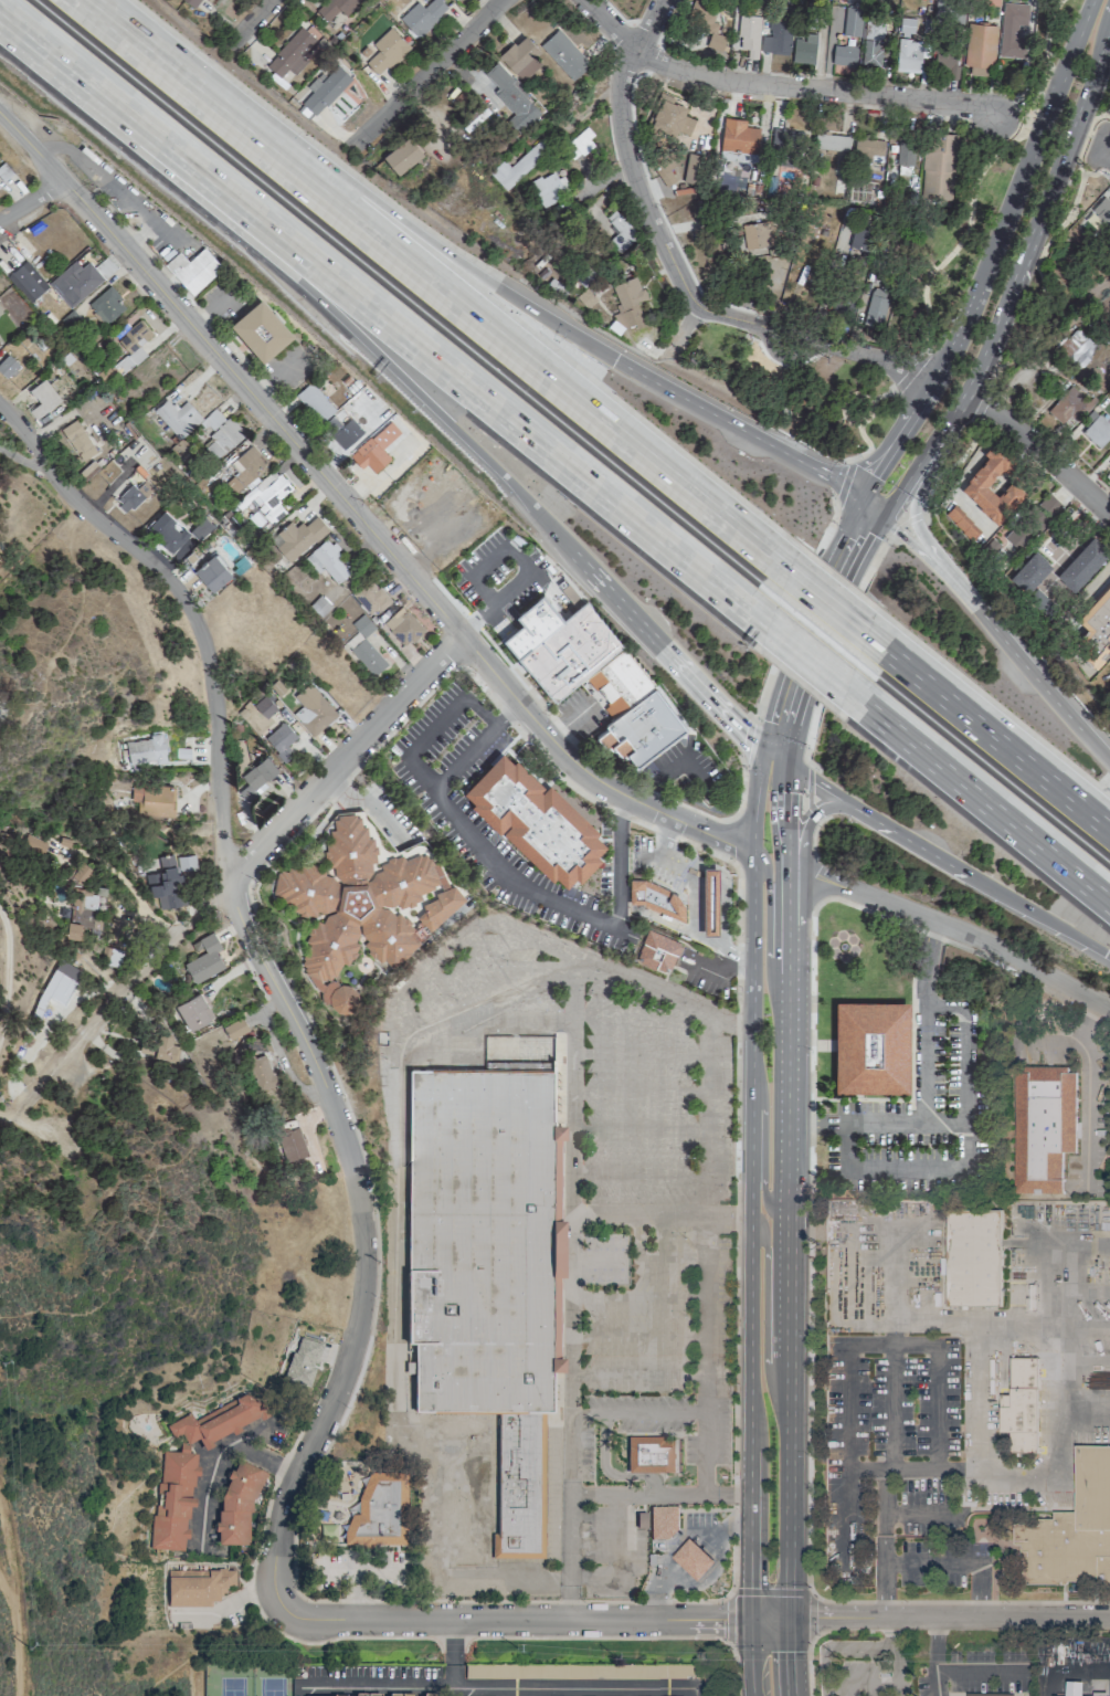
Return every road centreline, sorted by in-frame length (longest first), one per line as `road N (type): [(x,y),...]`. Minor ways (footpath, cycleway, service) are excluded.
road 1 (residential): [(0,407),(66,497),(156,567),(198,632),(214,724),(221,842),(237,913),(313,1061),(353,1172),(362,1298),(345,1370),(285,1498),(272,1571),(284,1609),(314,1618),(1109,1616)]
road 2 (primary): [(787,1695),(785,792),(796,709),(822,635)]
road 3 (tertiary): [(60,179),(569,759),(622,796),(752,852)]
road 4 (motorway): [(72,85),(106,125),(326,304),(500,473),(763,750)]
road 5 (motorway): [(72,85),(764,628)]
road 6 (motorway): [(860,497),(613,359),(369,198),(224,115)]
road 7 (motorway): [(786,569),(224,115)]
road 8 (primary): [(752,852),(752,1447)]
road 9 (residential): [(78,1033),(458,635)]
road 10 (primary): [(1091,0),(956,343),(860,497)]
road 11 (primary): [(880,516),(977,367),(1109,22)]
road 12 (residential): [(584,0),(652,61),(718,81),(995,116)]
road 13 (motorway): [(763,750),(1109,960)]
road 14 (motorway): [(844,693),(1109,905)]
road 15 (residential): [(801,872),(996,948),(1109,1011)]
road 16 (residential): [(693,305),(642,209),(619,124),(622,70),(662,0)]
road 17 (motorway): [(1109,830),(865,634)]
road 18 (residential): [(693,305),(934,380)]
road 19 (motorway): [(786,979),(805,828),(814,812),(839,808),(878,820)]
road 20 (primary): [(787,1426),(764,1361),(764,1244),(751,1222)]
road 21 (motorway): [(975,605),(912,518),(947,421)]
road 22 (motorway): [(1109,757),(975,605)]
road 23 (residential): [(360,138),(500,0)]
road 24 (residential): [(962,396),(1023,430),(1109,513)]
road 25 (motorway): [(224,115),(80,0)]
road 26 (primary): [(786,1016),(770,983),(767,882),(752,852)]
road 27 (primary): [(752,1447),(752,1618)]
road 28 (primary): [(751,1058),(762,1114),(762,1191),(785,1215)]
road 29 (primary): [(860,497),(803,622)]
road 30 (primary): [(803,622),(763,750)]
road 31 (primary): [(822,635),(880,516)]
road 32 (motorway): [(975,605),(880,516)]
road 33 (track): [(0,1578),(19,1627),(23,1695)]

